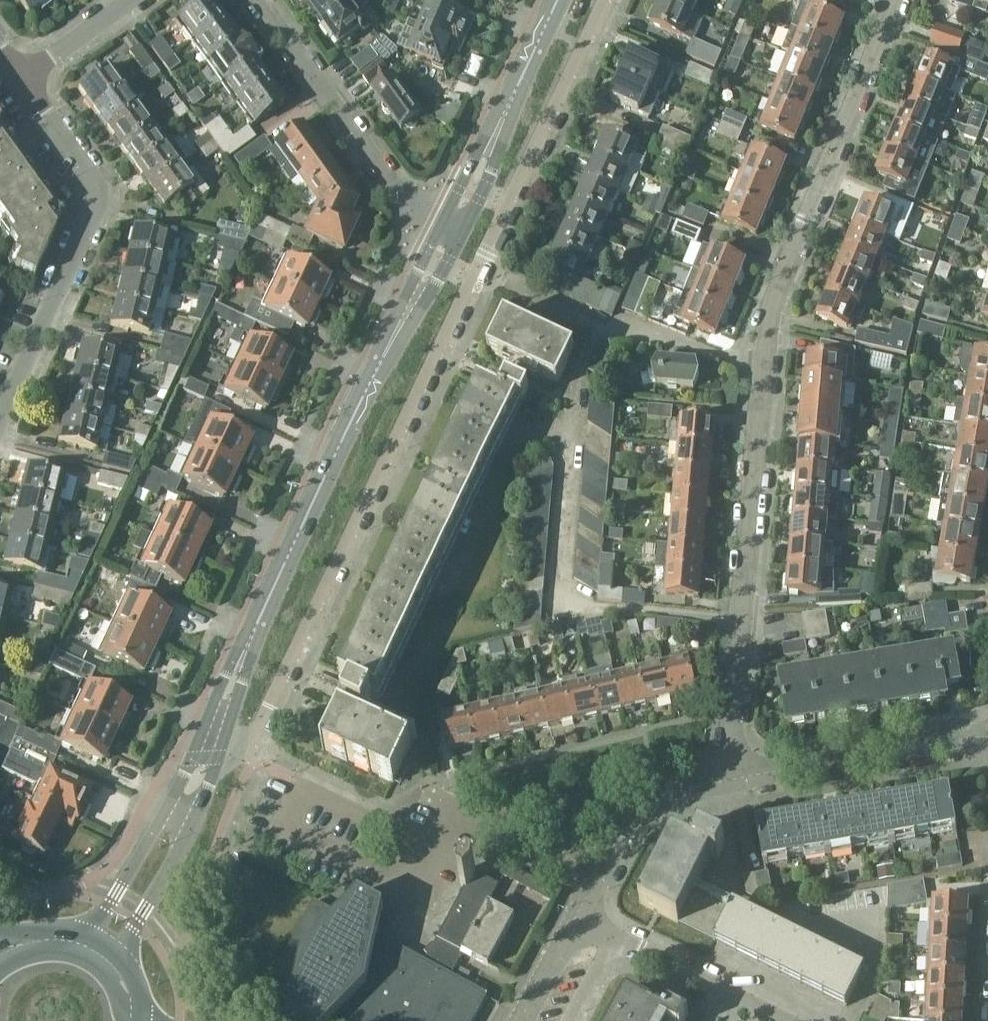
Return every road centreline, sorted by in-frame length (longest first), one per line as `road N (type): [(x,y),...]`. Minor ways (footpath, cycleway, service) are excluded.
road 1 (residential): [(225,739),(253,746),(611,0)]
road 2 (residential): [(734,779),(733,709),(772,316),(897,0)]
road 3 (tertiary): [(244,650),(453,227)]
road 4 (residential): [(0,422),(96,202),(84,166),(20,78)]
road 5 (residential): [(453,227),(403,193),(259,0)]
road 6 (residential): [(987,736),(734,779)]
road 7 (tertiary): [(453,227),(554,0)]
road 8 (tertiary): [(122,959),(195,823),(225,739)]
road 9 (tertiary): [(204,732),(86,934)]
road 10 (residential): [(575,918),(783,1020)]
road 11 (residential): [(734,779),(651,798),(634,812),(575,918)]
road 12 (residential): [(20,78),(132,0)]

